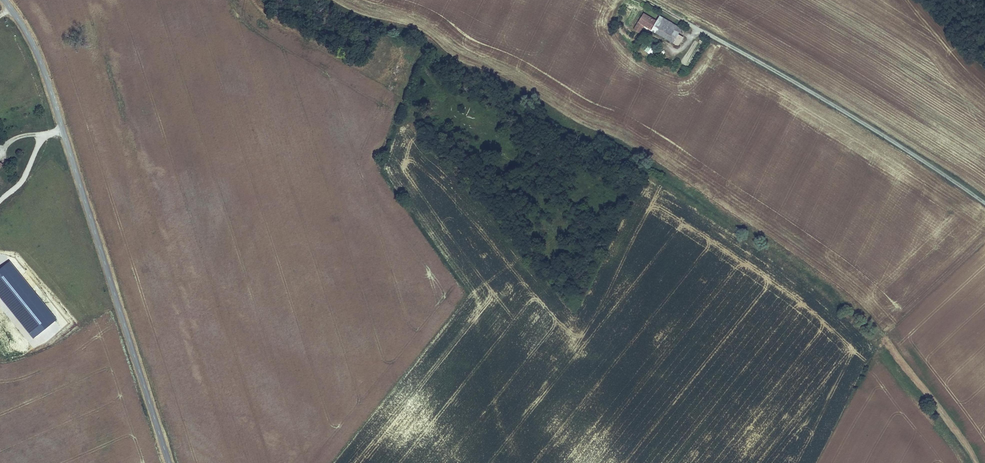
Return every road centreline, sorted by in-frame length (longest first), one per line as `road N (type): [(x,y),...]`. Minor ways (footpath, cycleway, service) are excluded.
road 1 (tertiary): [(4,0),(41,62),(169,462)]
road 2 (unclassified): [(984,201),(692,23)]

